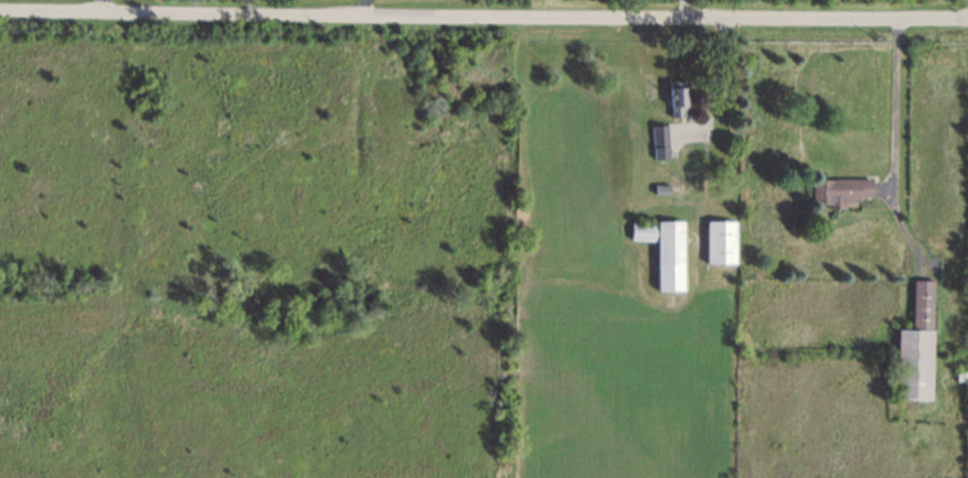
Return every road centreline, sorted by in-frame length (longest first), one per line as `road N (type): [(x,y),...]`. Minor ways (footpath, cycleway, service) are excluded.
road 1 (tertiary): [(967,19),(0,12)]

